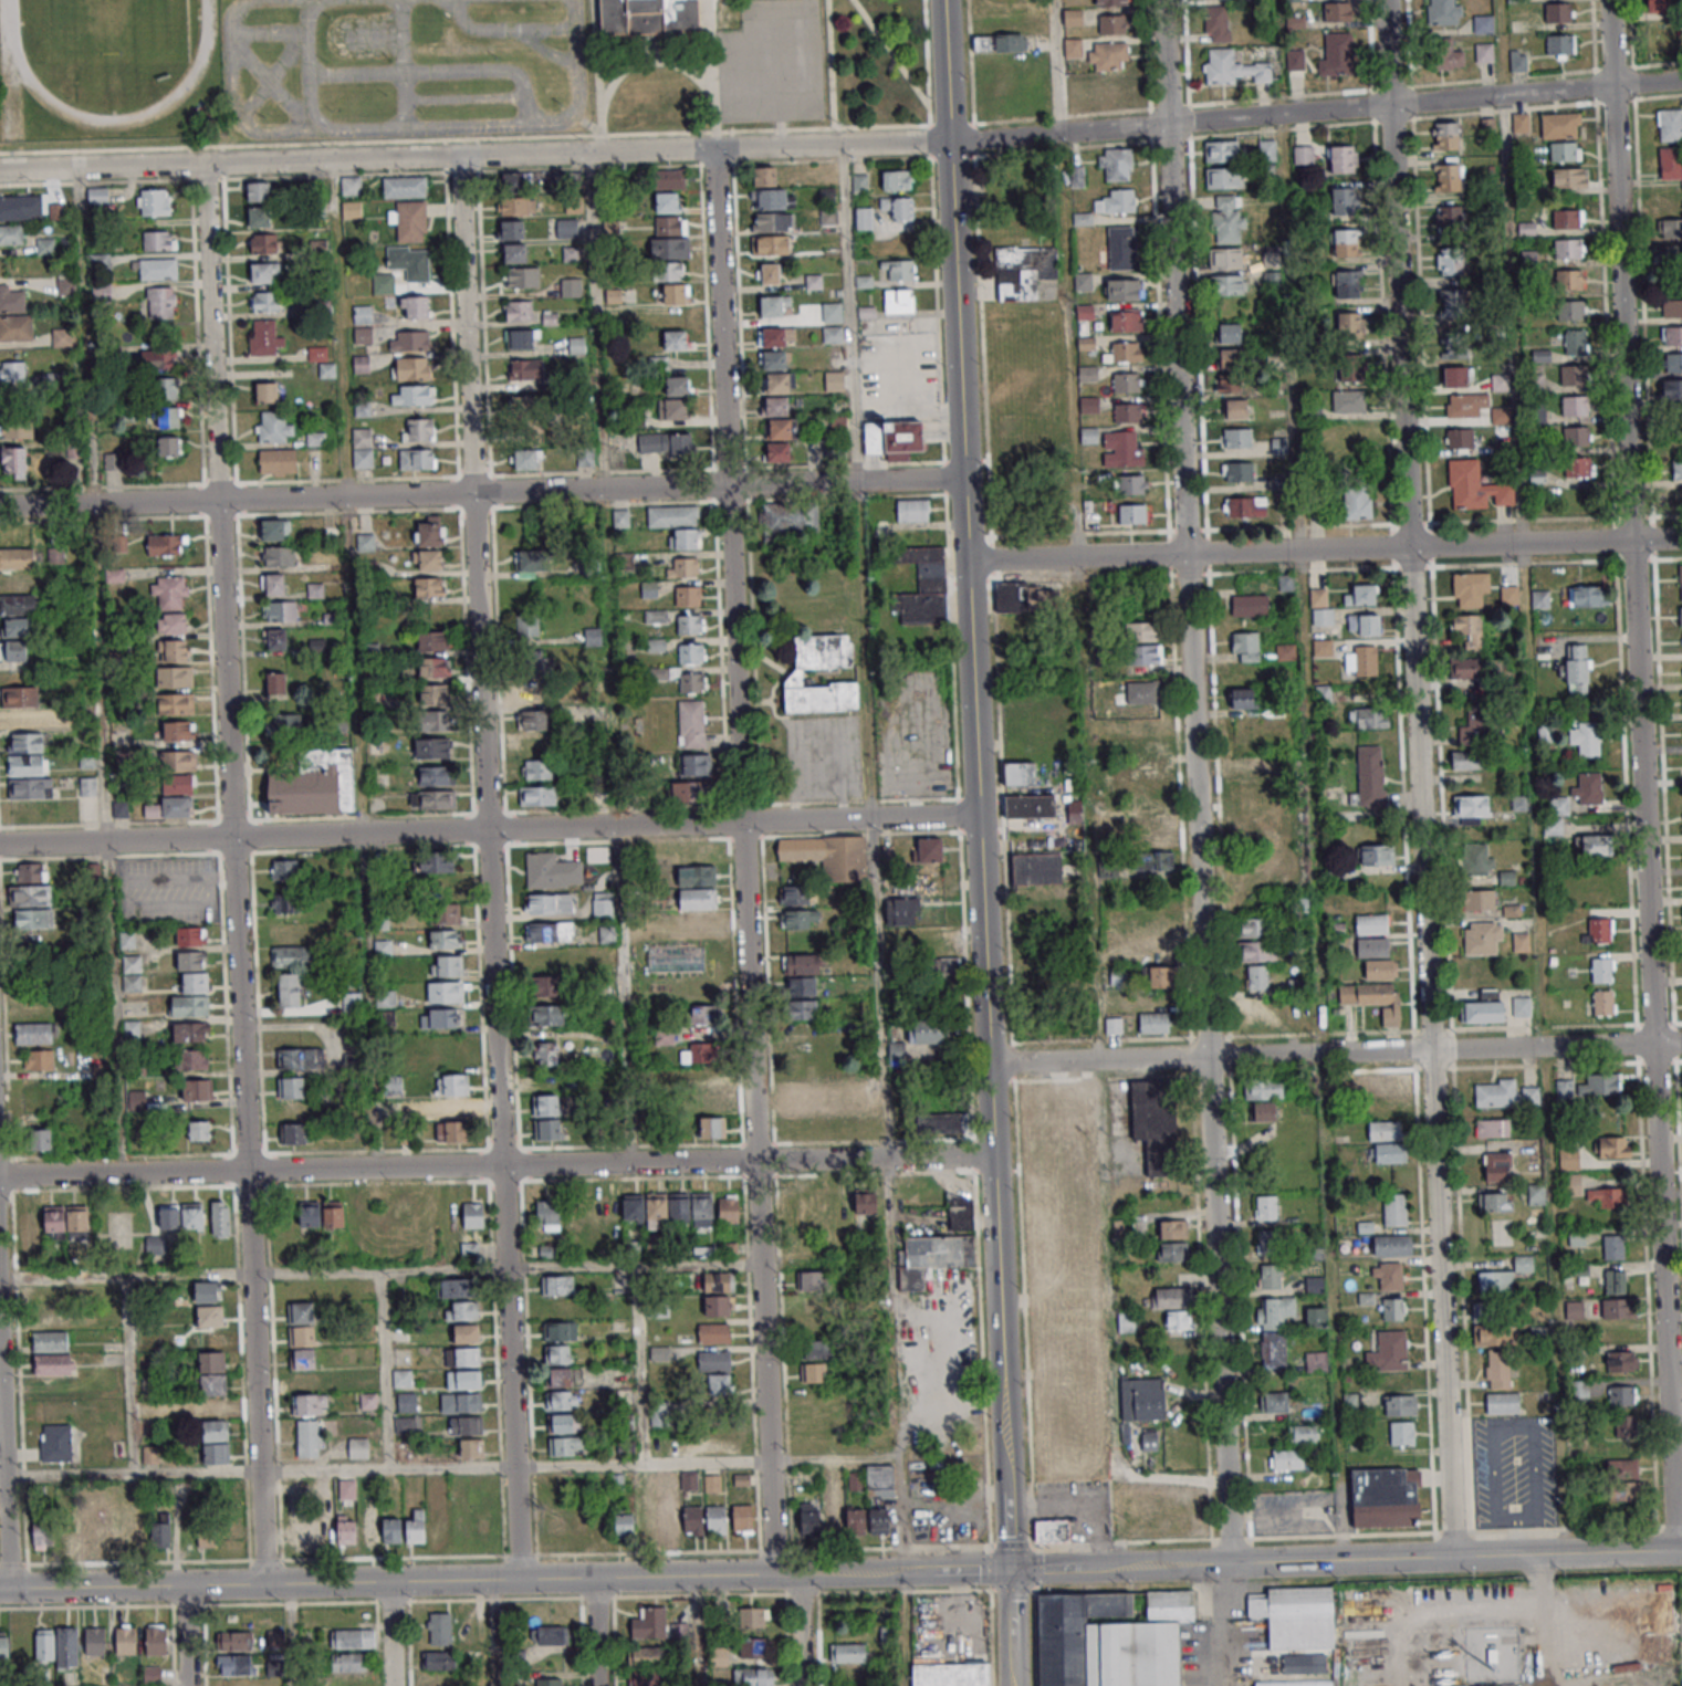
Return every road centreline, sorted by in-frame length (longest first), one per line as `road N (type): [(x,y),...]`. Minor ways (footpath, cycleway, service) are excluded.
road 1 (residential): [(1681,80),(981,140),(0,170)]
road 2 (residential): [(1230,1563),(1162,0)]
road 3 (residential): [(1675,1550),(1609,0)]
road 4 (residential): [(1390,106),(1452,1557)]
road 5 (residential): [(713,148),(776,1574)]
road 6 (residential): [(520,1580),(458,156)]
road 7 (residential): [(205,164),(265,1584)]
road 8 (tertiary): [(992,1153),(943,0)]
road 9 (residential): [(0,1178),(992,1153)]
road 10 (residential): [(0,507),(856,483)]
road 11 (tertiary): [(9,1589),(800,1574)]
road 12 (residential): [(742,823),(0,844)]
road 13 (residential): [(967,561),(1681,538)]
road 14 (residential): [(1681,1044),(989,1064)]
road 15 (tertiary): [(1230,1563),(1681,1550)]
road 16 (tertiary): [(1009,1570),(992,1153)]
road 17 (residential): [(978,816),(742,823)]
road 18 (residential): [(9,1589),(0,1362)]
road 19 (tertiary): [(1009,1570),(1230,1563)]
road 20 (tertiary): [(800,1574),(1009,1570)]

